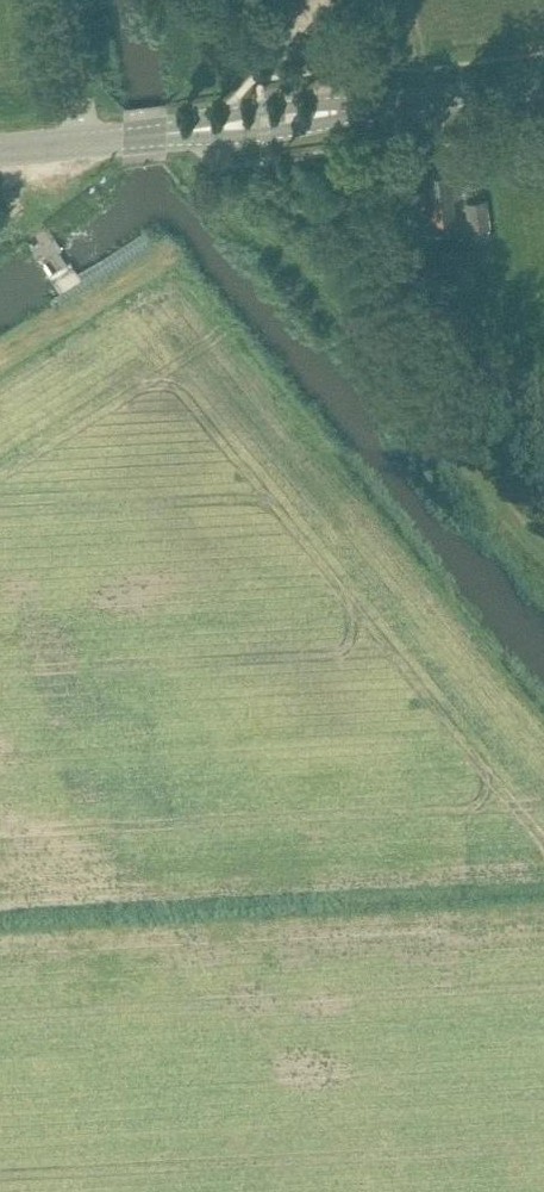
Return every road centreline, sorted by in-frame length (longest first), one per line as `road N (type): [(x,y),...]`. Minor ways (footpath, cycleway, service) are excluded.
road 1 (tertiary): [(0,149),(543,84)]
road 2 (track): [(85,144),(71,0)]

